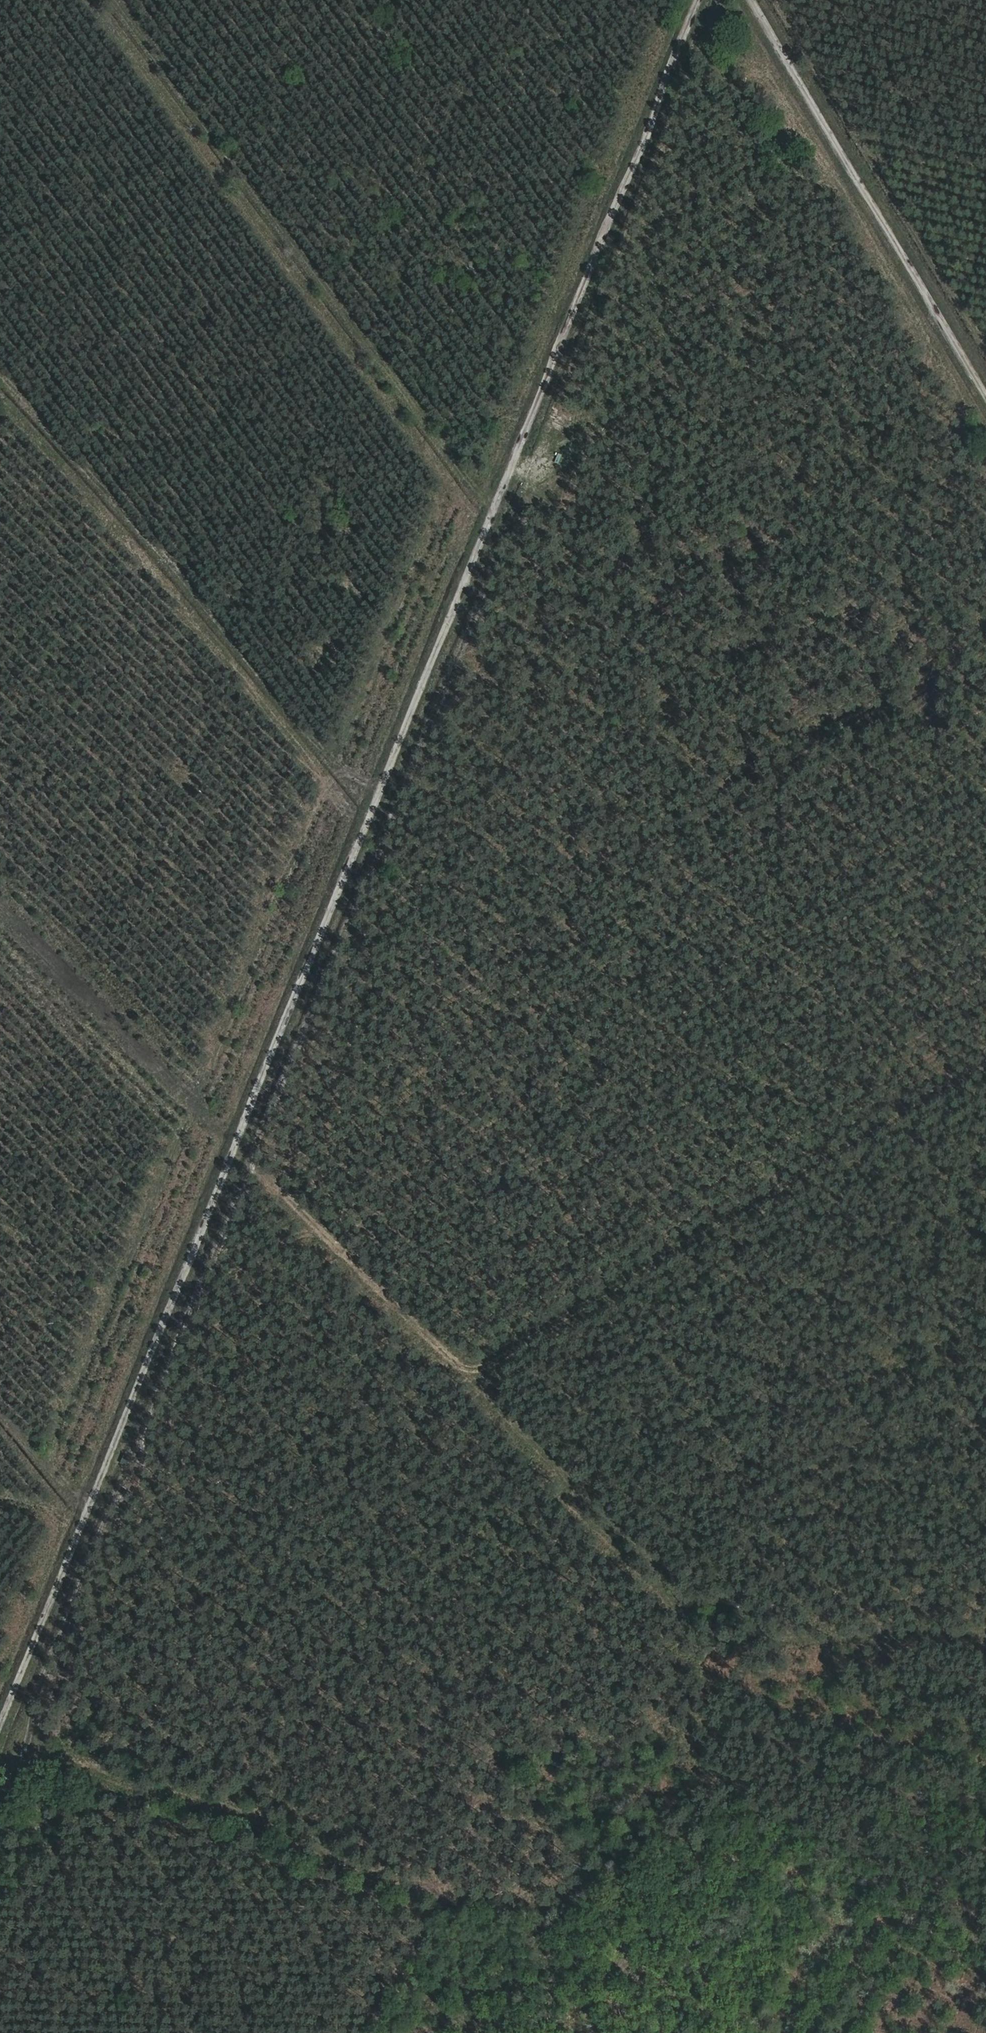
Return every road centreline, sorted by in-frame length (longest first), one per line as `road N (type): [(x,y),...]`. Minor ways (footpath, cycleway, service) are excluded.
road 1 (track): [(0,1727),(700,0)]
road 2 (track): [(434,1905),(548,1919),(714,1821),(728,1780),(688,1567),(509,1406),(706,1268),(985,1105)]
road 3 (track): [(379,2032),(434,1905),(0,1760)]
road 4 (track): [(985,394),(759,0)]

